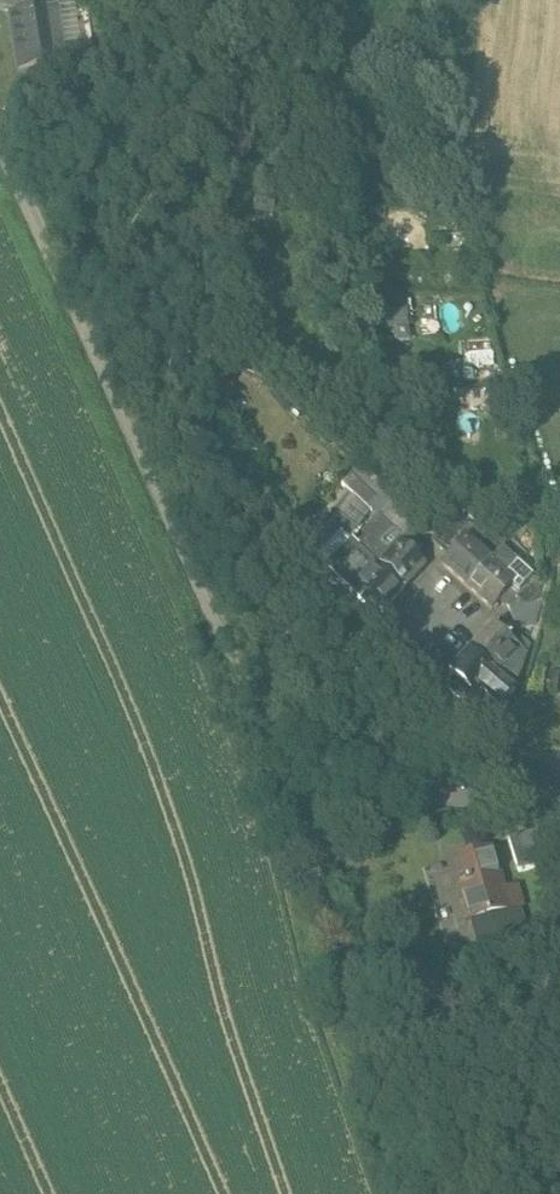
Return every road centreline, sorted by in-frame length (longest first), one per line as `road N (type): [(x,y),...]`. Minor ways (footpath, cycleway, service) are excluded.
road 1 (residential): [(559,782),(417,788),(343,765),(296,728),(264,687),(228,618),(0,105)]
road 2 (track): [(264,687),(429,1193)]
road 3 (residential): [(559,755),(457,703),(427,668),(427,653)]

